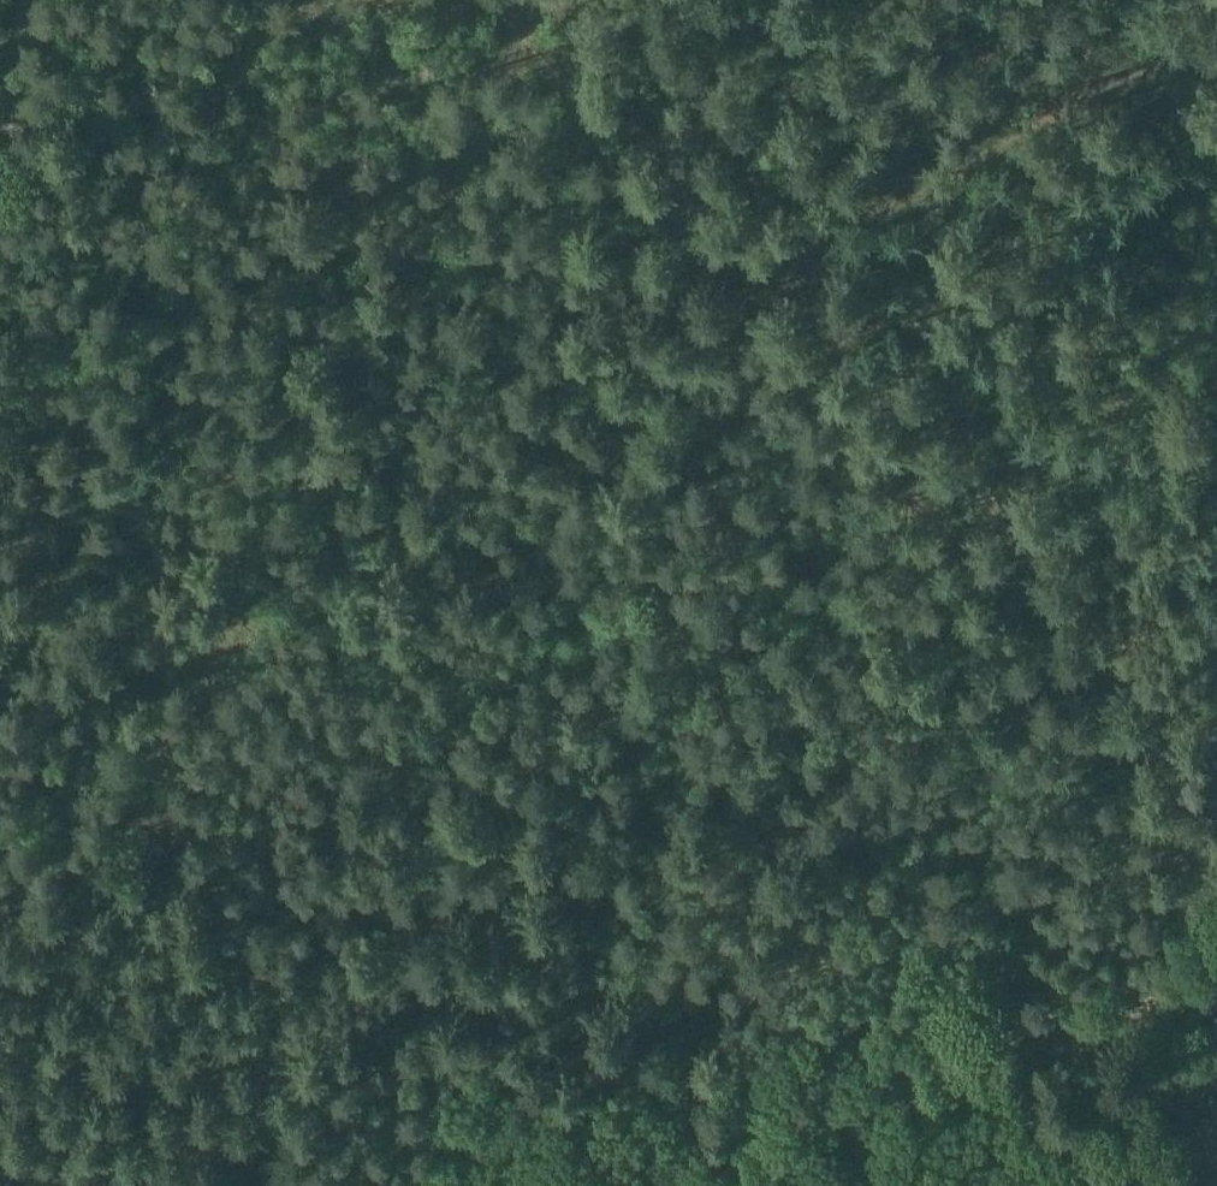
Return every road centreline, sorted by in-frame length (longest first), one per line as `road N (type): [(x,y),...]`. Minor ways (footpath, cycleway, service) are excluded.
road 1 (track): [(0,898),(124,804),(159,762),(513,67),(524,0)]
road 2 (track): [(1216,648),(1166,672),(1138,672),(1113,656),(760,267),(622,160),(522,33),(485,0)]
road 3 (track): [(760,267),(960,173),(1216,37)]
road 4 (track): [(385,1185),(142,783)]
road 5 (track): [(853,1111),(1216,946)]
road 6 (track): [(19,0),(0,175)]
road 7 (track): [(696,1185),(853,1111)]

